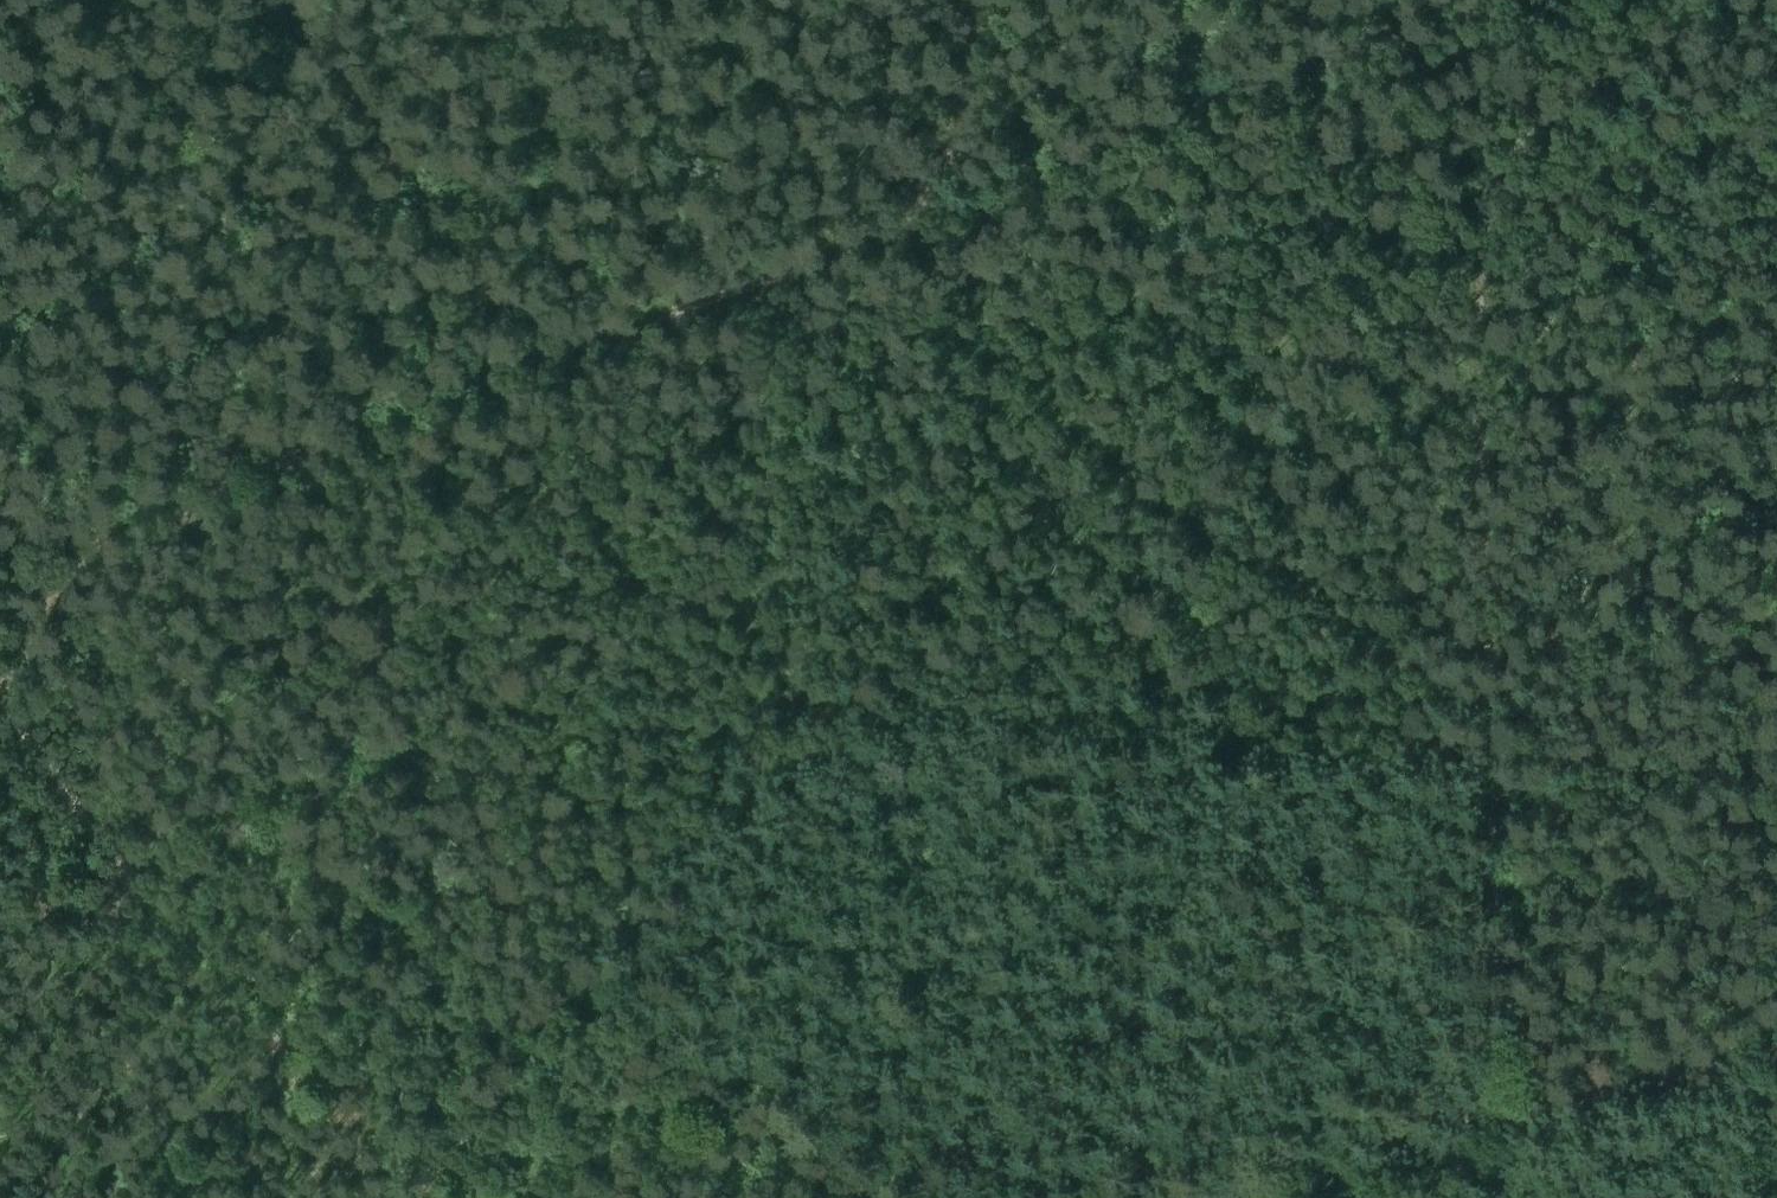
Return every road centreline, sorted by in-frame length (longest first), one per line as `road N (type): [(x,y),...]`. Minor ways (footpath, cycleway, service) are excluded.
road 1 (track): [(951,0),(961,43),(961,103),(942,159),(907,207),(820,257),(136,522),(69,566),(0,655)]
road 2 (track): [(546,1197),(300,1022),(114,856),(0,692)]
road 3 (track): [(1221,1197),(1500,1126)]
road 4 (track): [(1776,1055),(1500,1126)]

